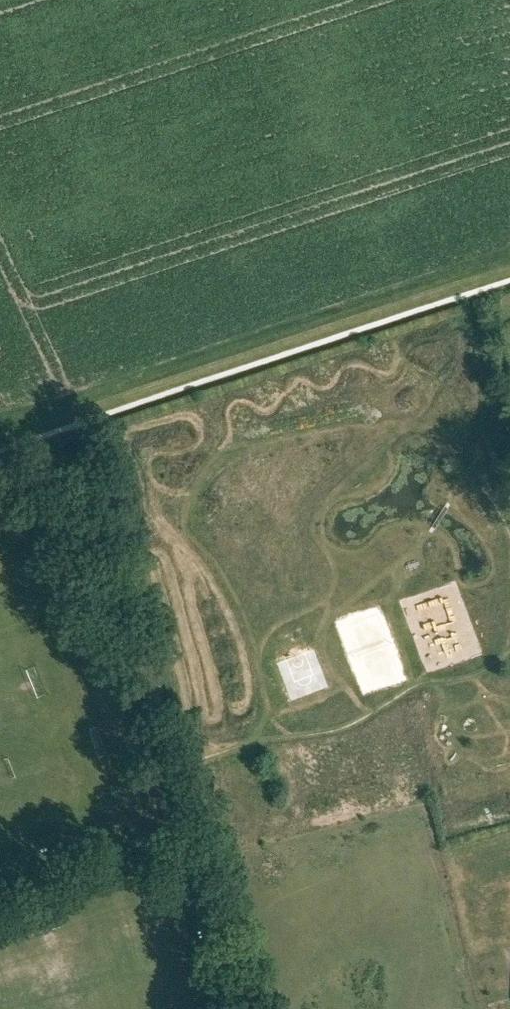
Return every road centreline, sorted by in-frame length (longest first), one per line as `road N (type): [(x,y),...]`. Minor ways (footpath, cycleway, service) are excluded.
road 1 (track): [(509,270),(99,400),(83,422)]
road 2 (track): [(173,771),(83,422)]
road 3 (track): [(235,1008),(173,771)]

